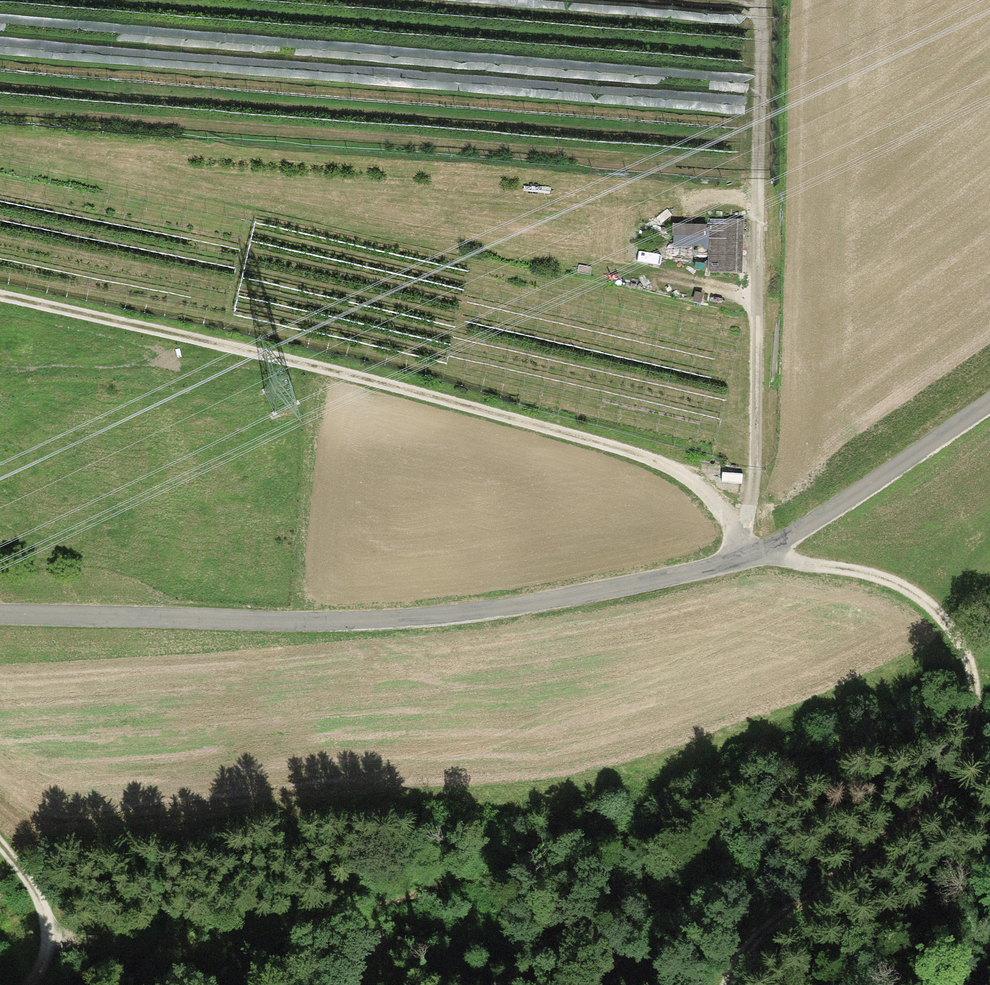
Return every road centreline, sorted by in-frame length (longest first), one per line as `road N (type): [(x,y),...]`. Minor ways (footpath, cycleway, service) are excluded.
road 1 (track): [(729,984),(771,922),(930,786),(971,736),(962,649),(939,621),(873,576),(758,554),(735,519),(661,468),(301,366),(0,297)]
road 2 (unclassified): [(0,614),(386,622),(510,611),(703,574),(758,554),(989,404)]
road 3 (track): [(735,519),(750,482),(758,0)]
road 4 (track): [(0,853),(44,914),(34,984)]
road 5 (track): [(758,13),(619,0)]

